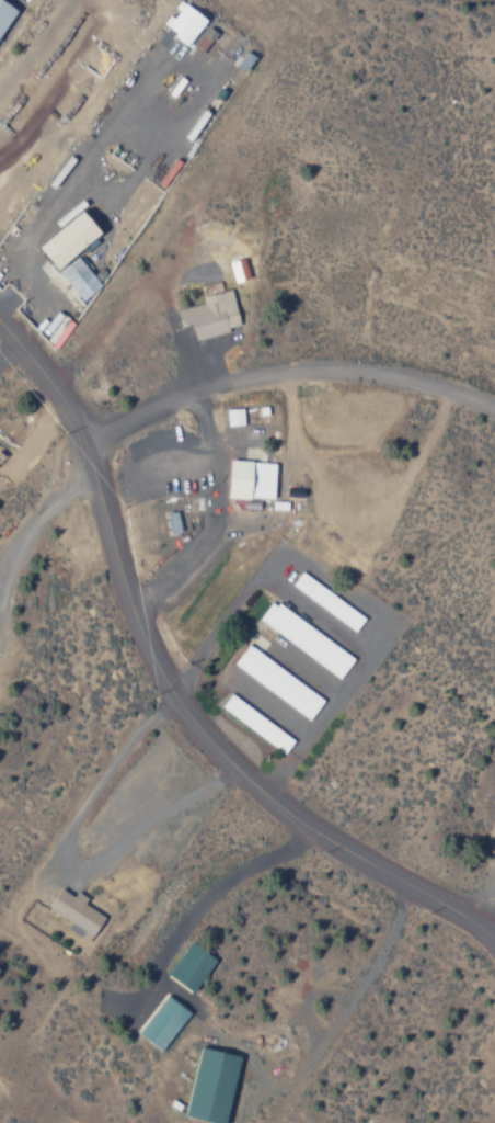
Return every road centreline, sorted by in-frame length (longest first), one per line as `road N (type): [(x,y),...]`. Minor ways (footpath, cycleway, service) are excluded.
road 1 (residential): [(494,945),(465,918),(321,839),(203,741),(164,685),(131,612),(83,445),(43,376),(0,329)]
road 2 (residential): [(494,411),(382,371),(295,368),(216,379),(83,445)]

